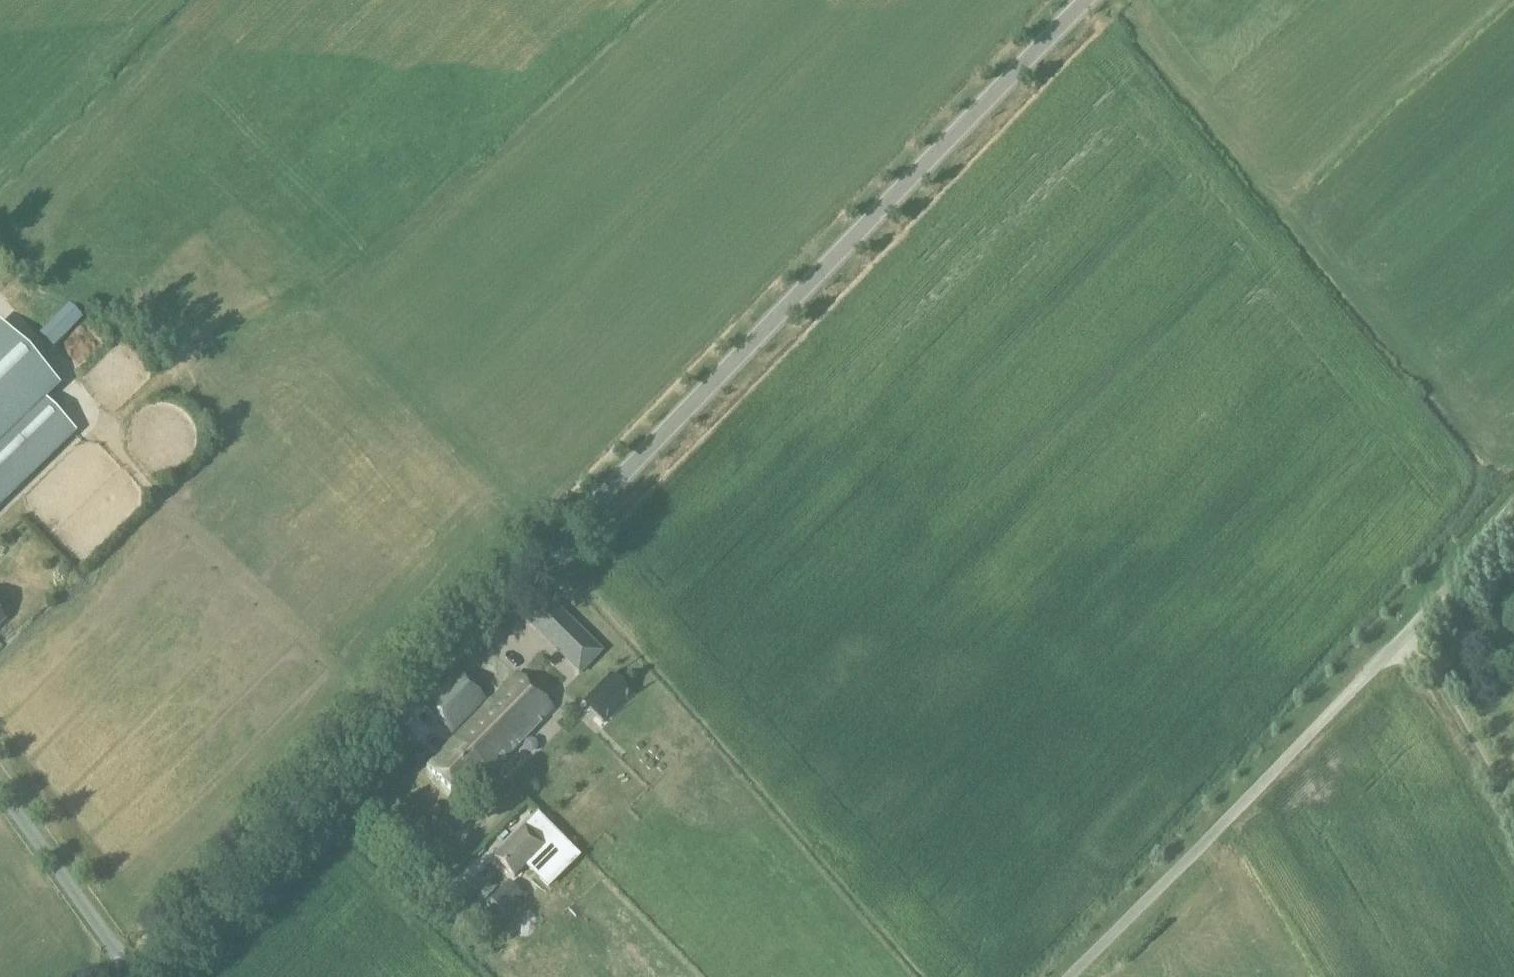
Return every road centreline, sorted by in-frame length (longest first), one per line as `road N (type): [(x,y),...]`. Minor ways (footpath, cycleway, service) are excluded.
road 1 (tertiary): [(136,976),(1085,0)]
road 2 (unclassified): [(1093,976),(1410,632)]
road 3 (track): [(1513,509),(1410,632)]

